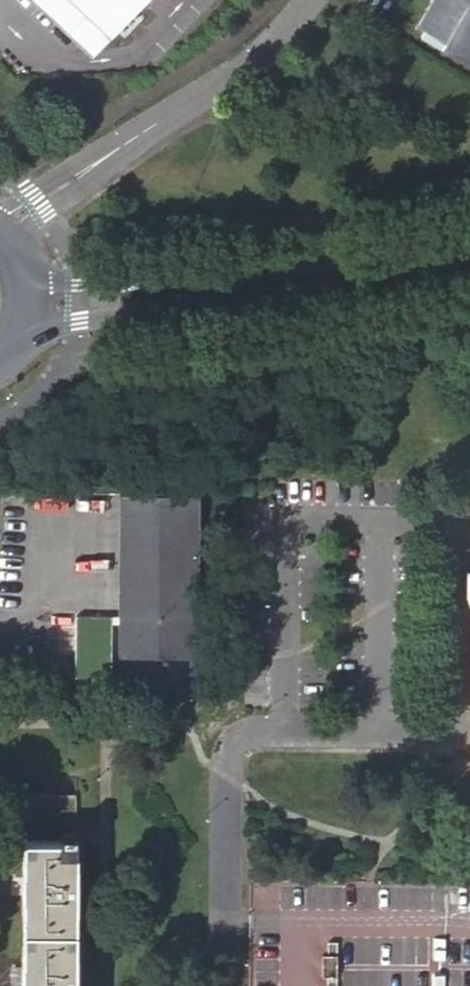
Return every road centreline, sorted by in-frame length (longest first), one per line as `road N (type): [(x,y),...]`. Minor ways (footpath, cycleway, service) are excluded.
road 1 (residential): [(227,985),(230,772),(237,743),(459,737),(460,536),(469,535)]
road 2 (secondary): [(11,343),(78,322),(273,301),(469,263)]
road 3 (secondary): [(469,239),(284,278),(176,287),(79,285),(16,263)]
road 4 (residential): [(0,234),(269,42),(303,0)]

